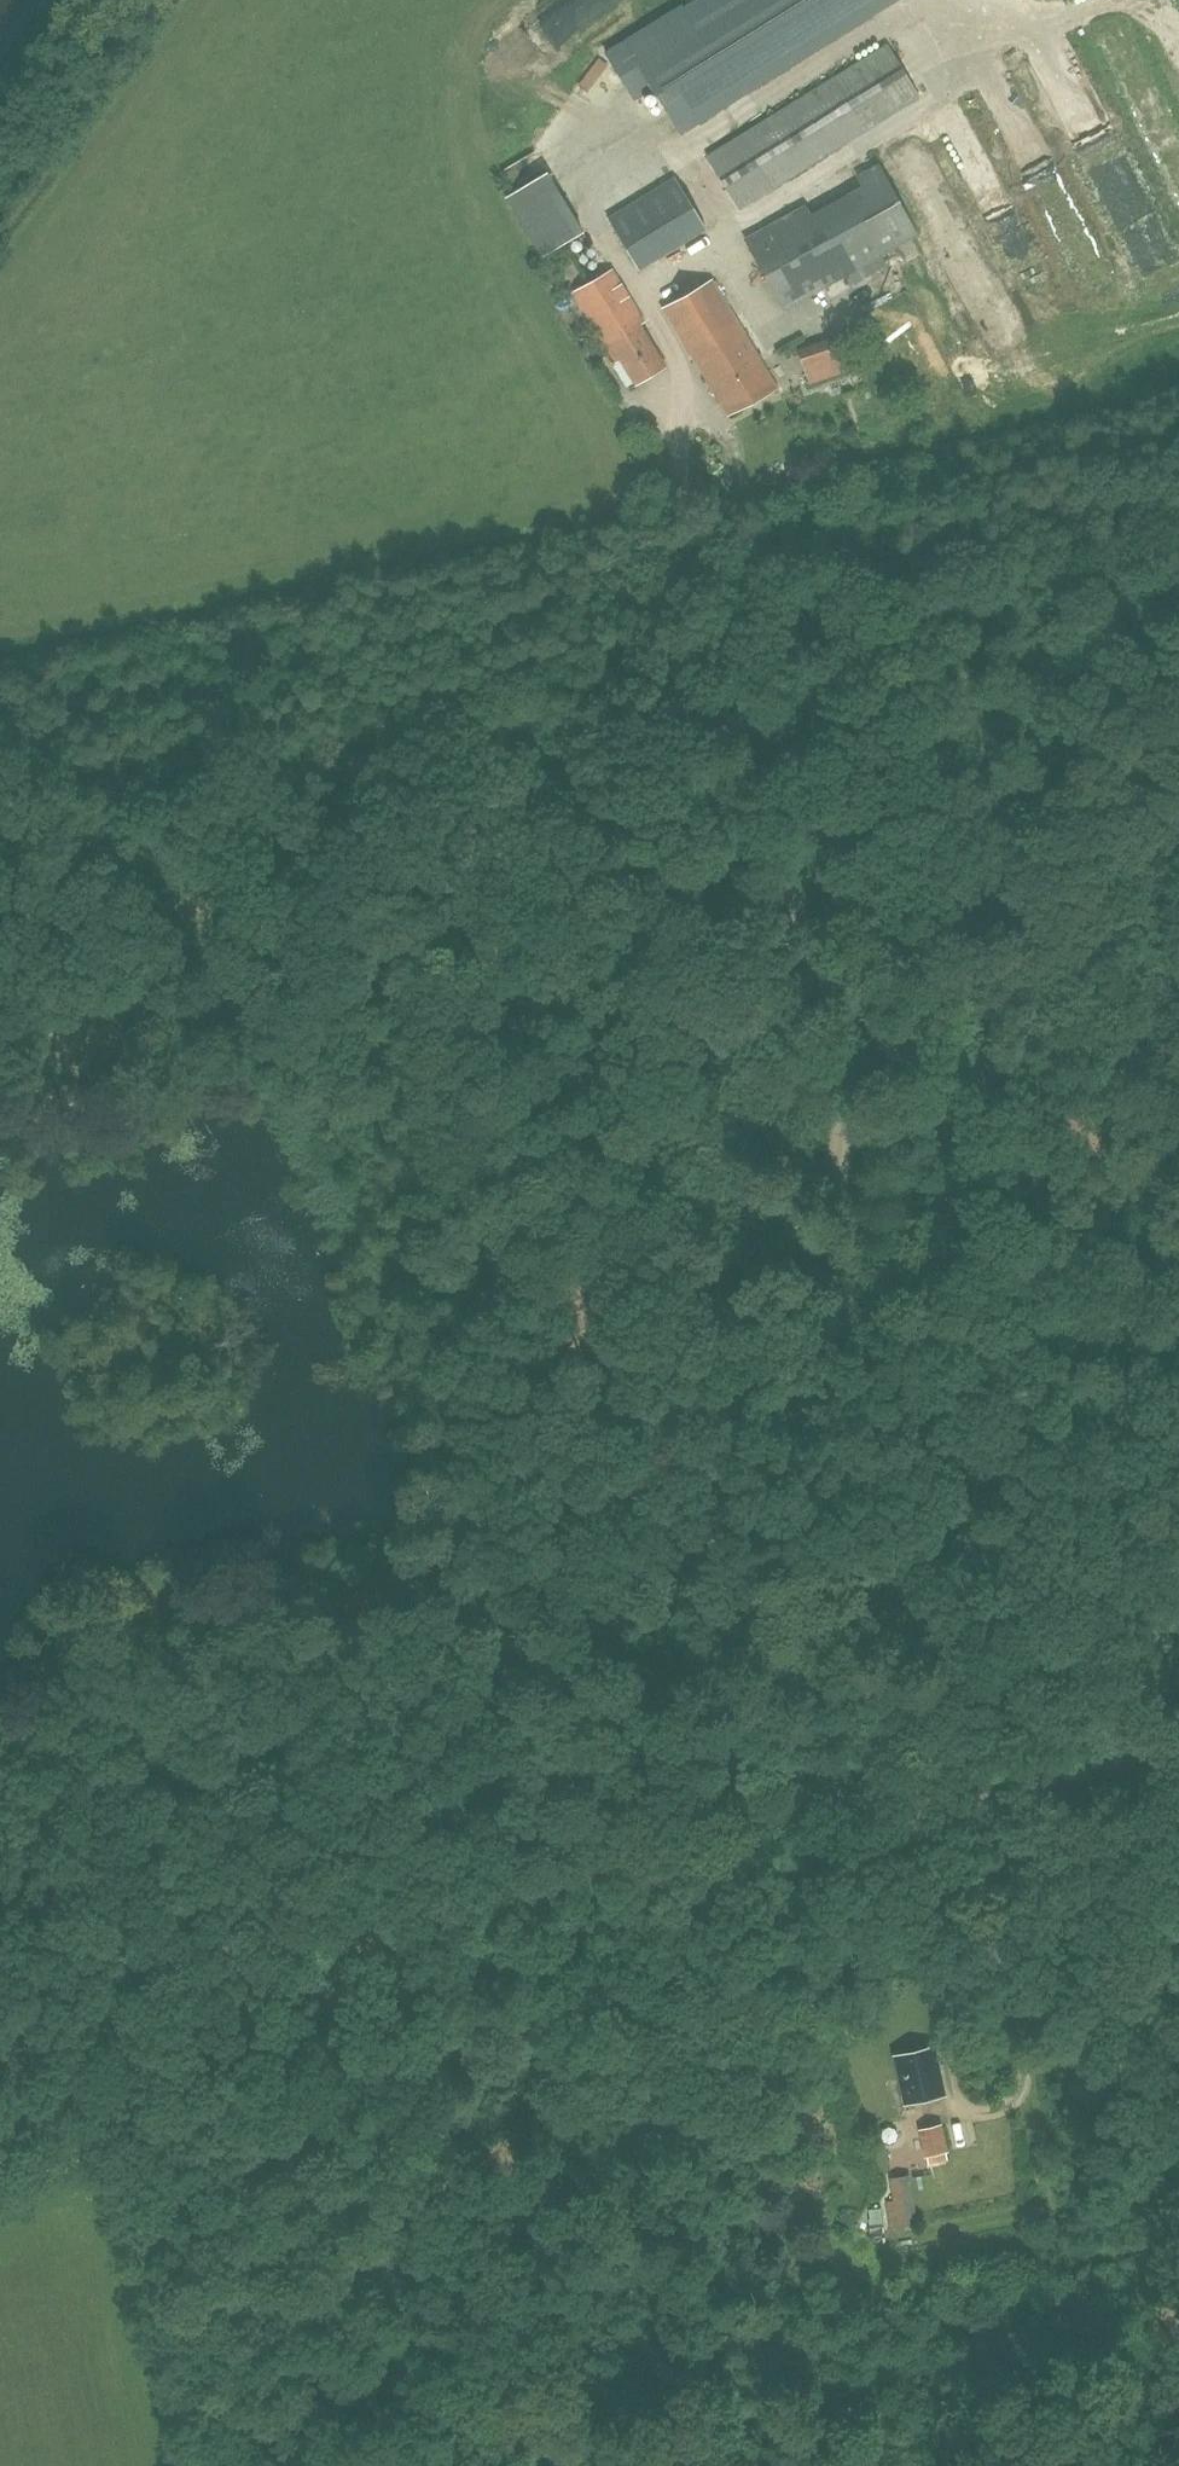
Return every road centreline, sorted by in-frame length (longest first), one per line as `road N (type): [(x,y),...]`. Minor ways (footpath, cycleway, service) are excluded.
road 1 (residential): [(0,2118),(1178,1750)]

